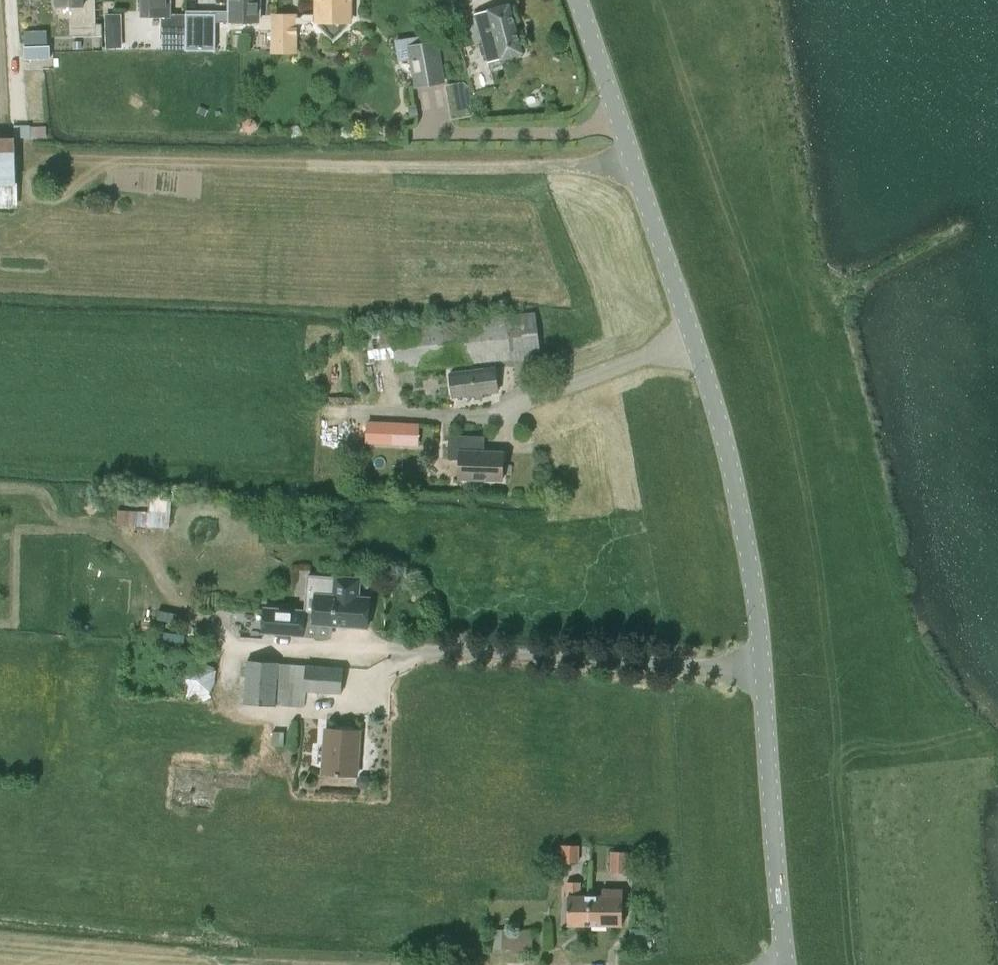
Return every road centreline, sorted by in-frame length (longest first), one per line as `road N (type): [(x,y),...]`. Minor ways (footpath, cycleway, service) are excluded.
road 1 (tertiary): [(787,964),(763,669),(738,504),(712,397),(578,0)]
road 2 (track): [(36,166),(634,167)]

